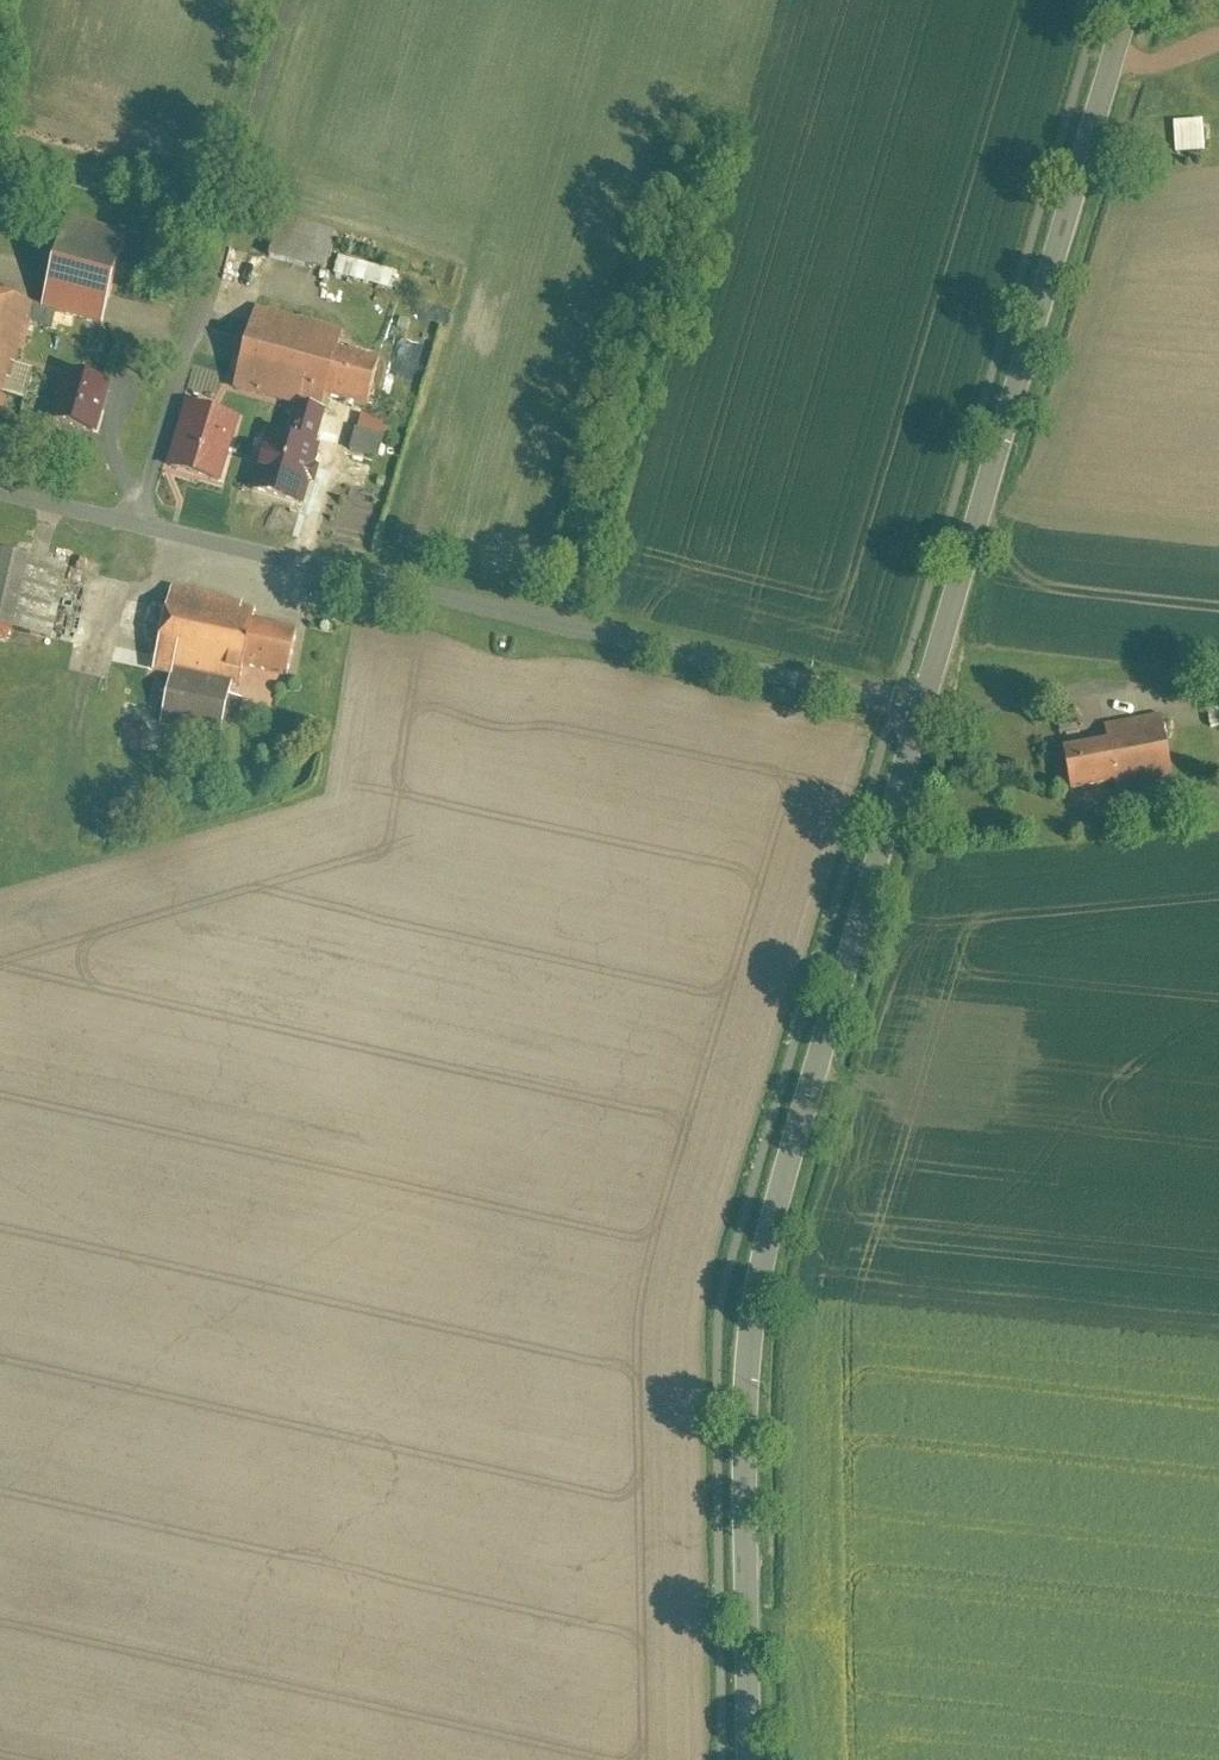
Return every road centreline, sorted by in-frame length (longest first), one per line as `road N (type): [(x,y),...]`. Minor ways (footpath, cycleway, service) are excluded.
road 1 (tertiary): [(922,710),(762,1263),(748,1345),(750,1759)]
road 2 (residential): [(0,494),(922,710)]
road 3 (tertiary): [(1132,0),(922,710)]

